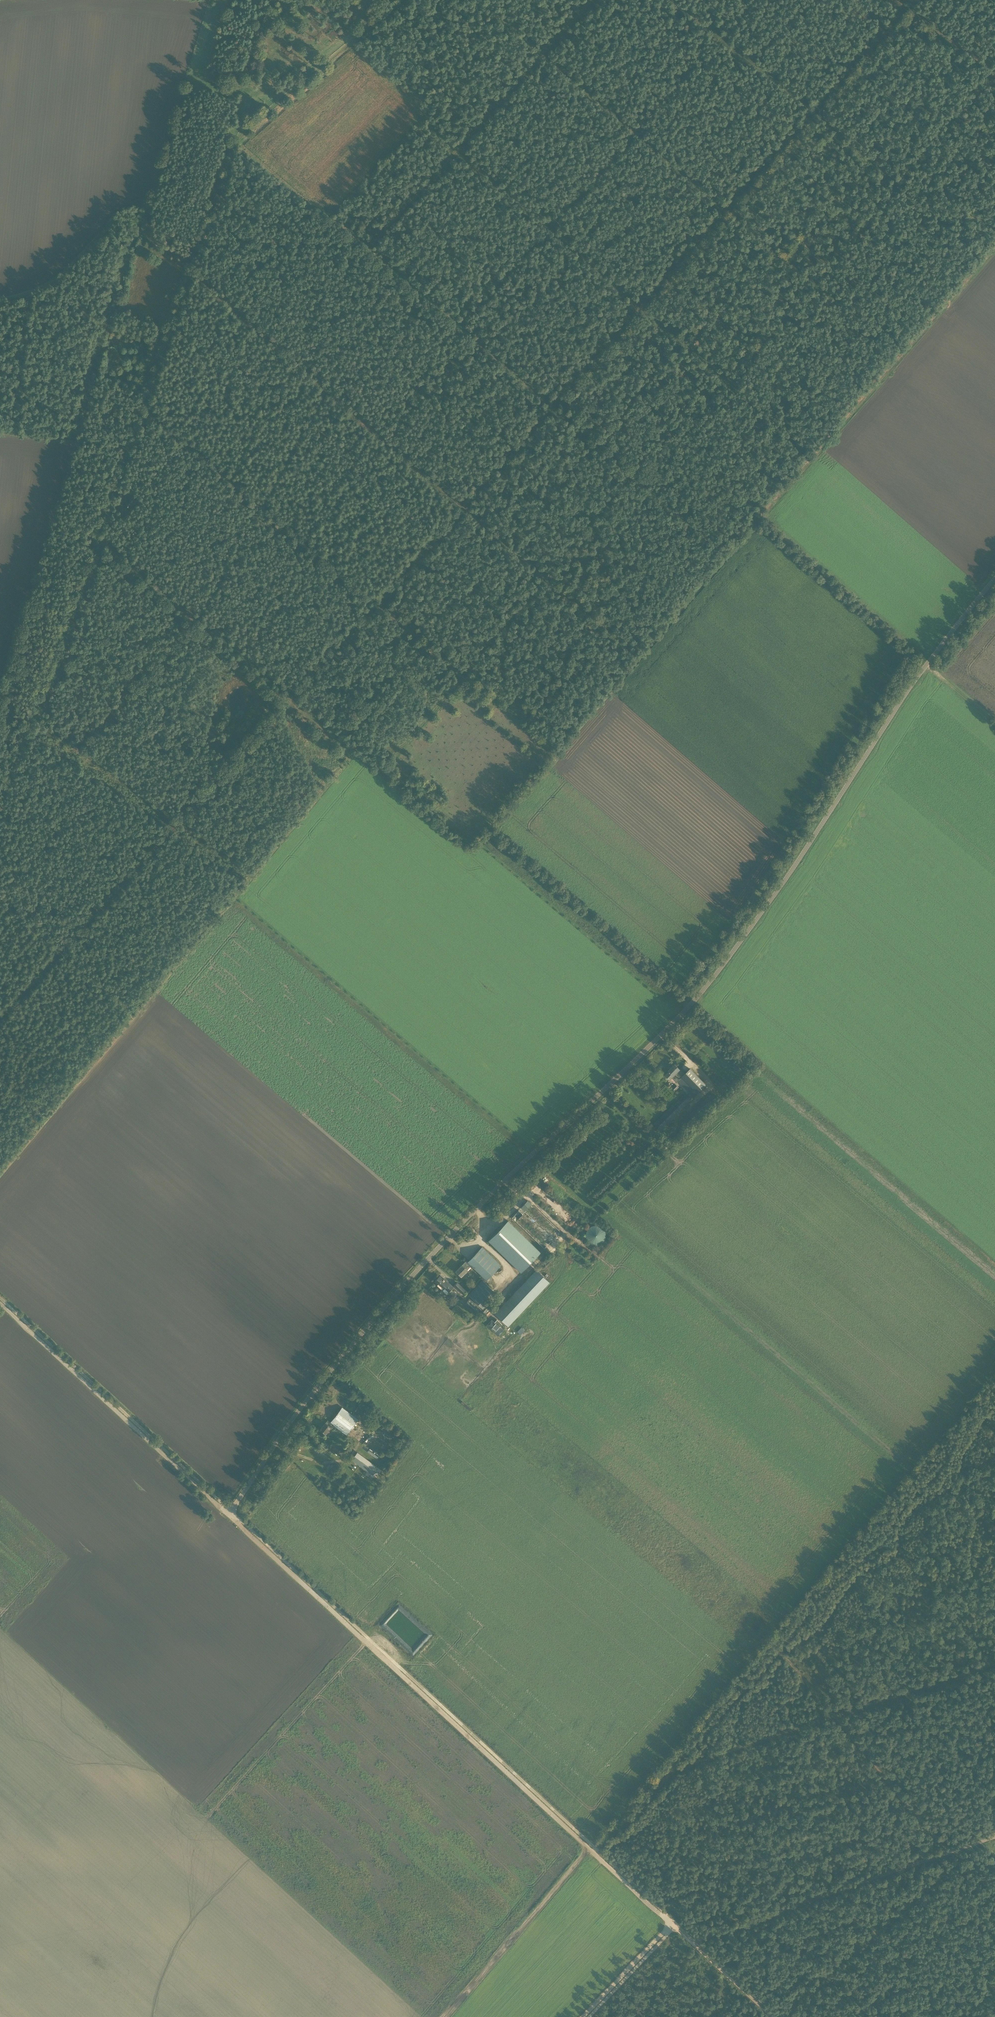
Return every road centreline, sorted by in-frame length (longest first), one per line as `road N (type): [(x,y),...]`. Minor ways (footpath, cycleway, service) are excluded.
road 1 (unclassified): [(231,1511),(305,1401),(459,1225),(707,987),(928,658),(994,576)]
road 2 (track): [(194,623),(341,747),(403,748),(464,676),(144,409)]
road 3 (track): [(228,1515),(671,1925)]
road 4 (track): [(463,509),(61,955)]
road 5 (track): [(755,0),(548,226),(640,306),(551,411)]
road 6 (track): [(0,800),(191,274)]
road 7 (track): [(630,474),(464,676),(550,749)]
road 8 (track): [(191,274),(463,509)]
road 9 (track): [(399,0),(239,135),(191,274)]
road 10 (track): [(994,1663),(676,1765)]
road 11 (track): [(695,1940),(994,1837)]
road 12 (track): [(0,1302),(228,1515)]
road 13 (track): [(780,1650),(649,1800),(594,1848)]
road 14 (track): [(691,1003),(494,838)]
road 15 (track): [(551,411),(364,249)]
road 16 (track): [(589,1848),(445,2016)]
road 17 (track): [(463,509),(606,629)]
road 18 (track): [(364,249),(235,143)]
road 19 (track): [(893,1540),(994,1671)]
road 20 (track): [(893,1540),(853,1562),(780,1650)]
road 21 (track): [(551,411),(463,509)]
road 22 (track): [(671,1925),(583,2016)]

